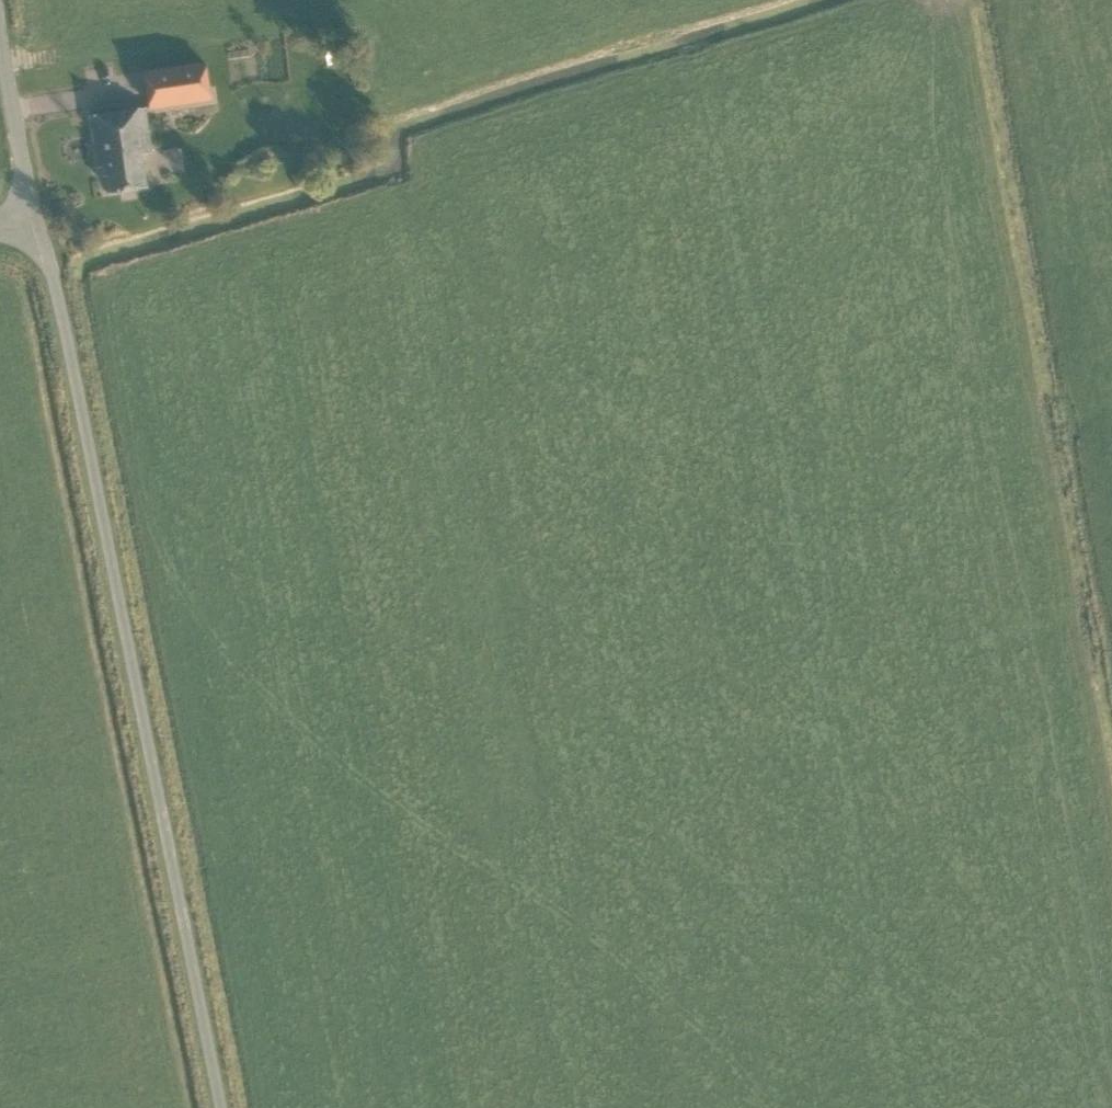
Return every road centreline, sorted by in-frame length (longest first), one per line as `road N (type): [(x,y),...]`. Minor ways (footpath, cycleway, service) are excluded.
road 1 (tertiary): [(222,1107),(57,300),(30,223)]
road 2 (tertiary): [(30,223),(0,58)]

